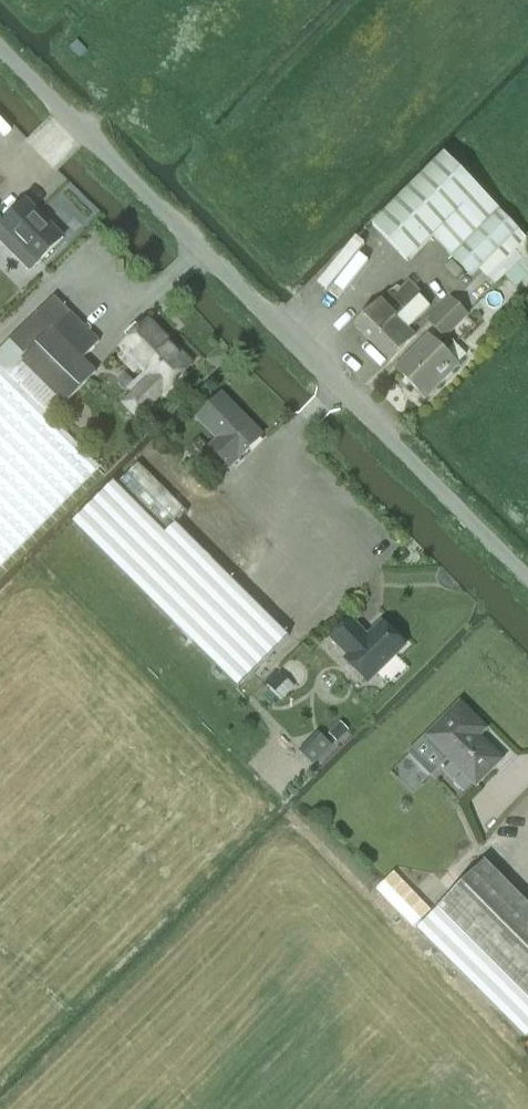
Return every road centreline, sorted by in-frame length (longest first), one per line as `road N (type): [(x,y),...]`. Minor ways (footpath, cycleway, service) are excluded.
road 1 (unclassified): [(527,579),(0,46)]

